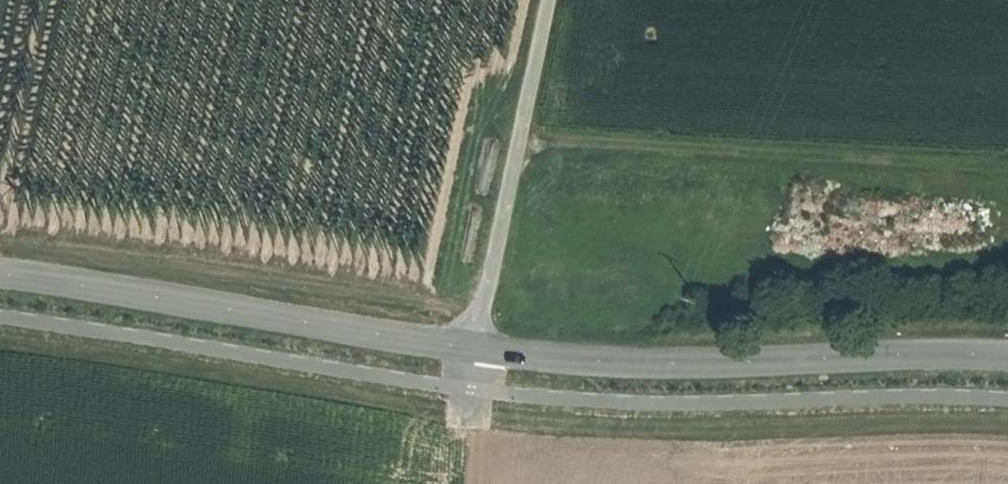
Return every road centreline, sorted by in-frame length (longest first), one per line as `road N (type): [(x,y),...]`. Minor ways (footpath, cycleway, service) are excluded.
road 1 (tertiary): [(1007,356),(589,362),(0,275)]
road 2 (track): [(1007,156),(527,129)]
road 3 (track): [(463,346),(527,129),(553,0)]

